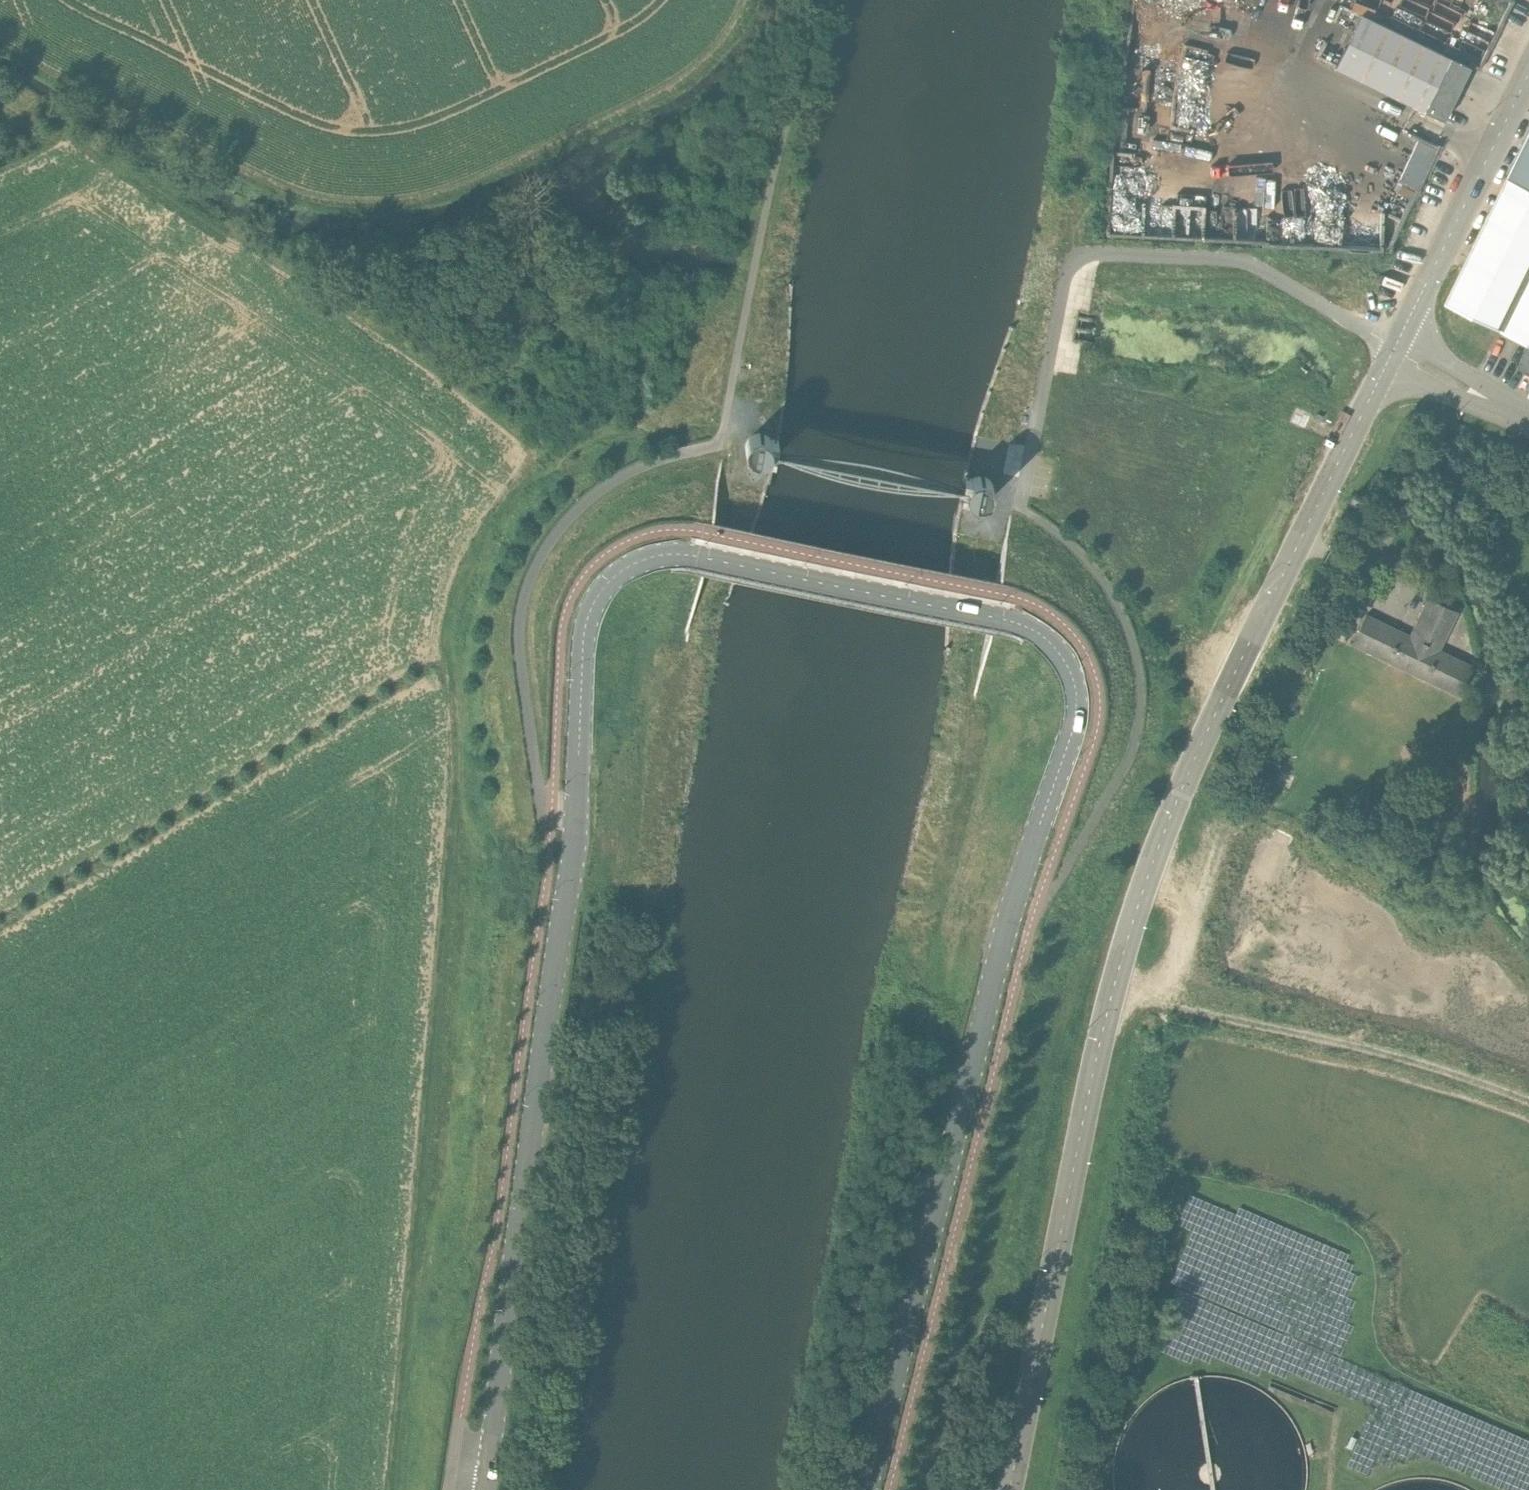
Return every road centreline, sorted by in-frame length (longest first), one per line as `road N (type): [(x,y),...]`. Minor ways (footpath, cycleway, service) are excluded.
road 1 (tertiary): [(865,1489),(990,987),(1070,749),(1071,674),(1045,637),(998,615),(695,557)]
road 2 (unclassified): [(1016,1489),(1100,1080),(1152,889),(1233,684),(1396,346)]
road 3 (tertiary): [(491,1467),(578,809),(583,628),(620,572),(653,558),(695,557)]
road 4 (unclassified): [(1396,346),(1528,74)]
road 5 (unclassified): [(1528,414),(1396,346)]

